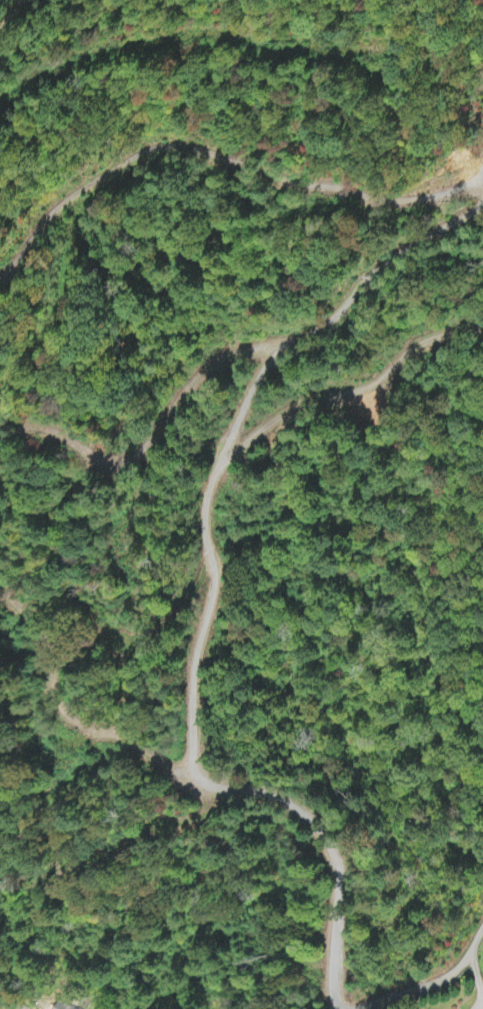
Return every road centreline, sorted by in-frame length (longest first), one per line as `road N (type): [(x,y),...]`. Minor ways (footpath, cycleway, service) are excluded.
road 1 (residential): [(255,358),(205,500),(187,770),(200,784),(281,803),(317,836),(325,853),(327,978),(336,1008)]
road 2 (residential): [(463,188),(458,211),(383,265),(317,328),(188,380),(132,437),(104,443),(0,422)]
road 3 (residential): [(364,1008),(429,989),(453,972),(482,928)]

